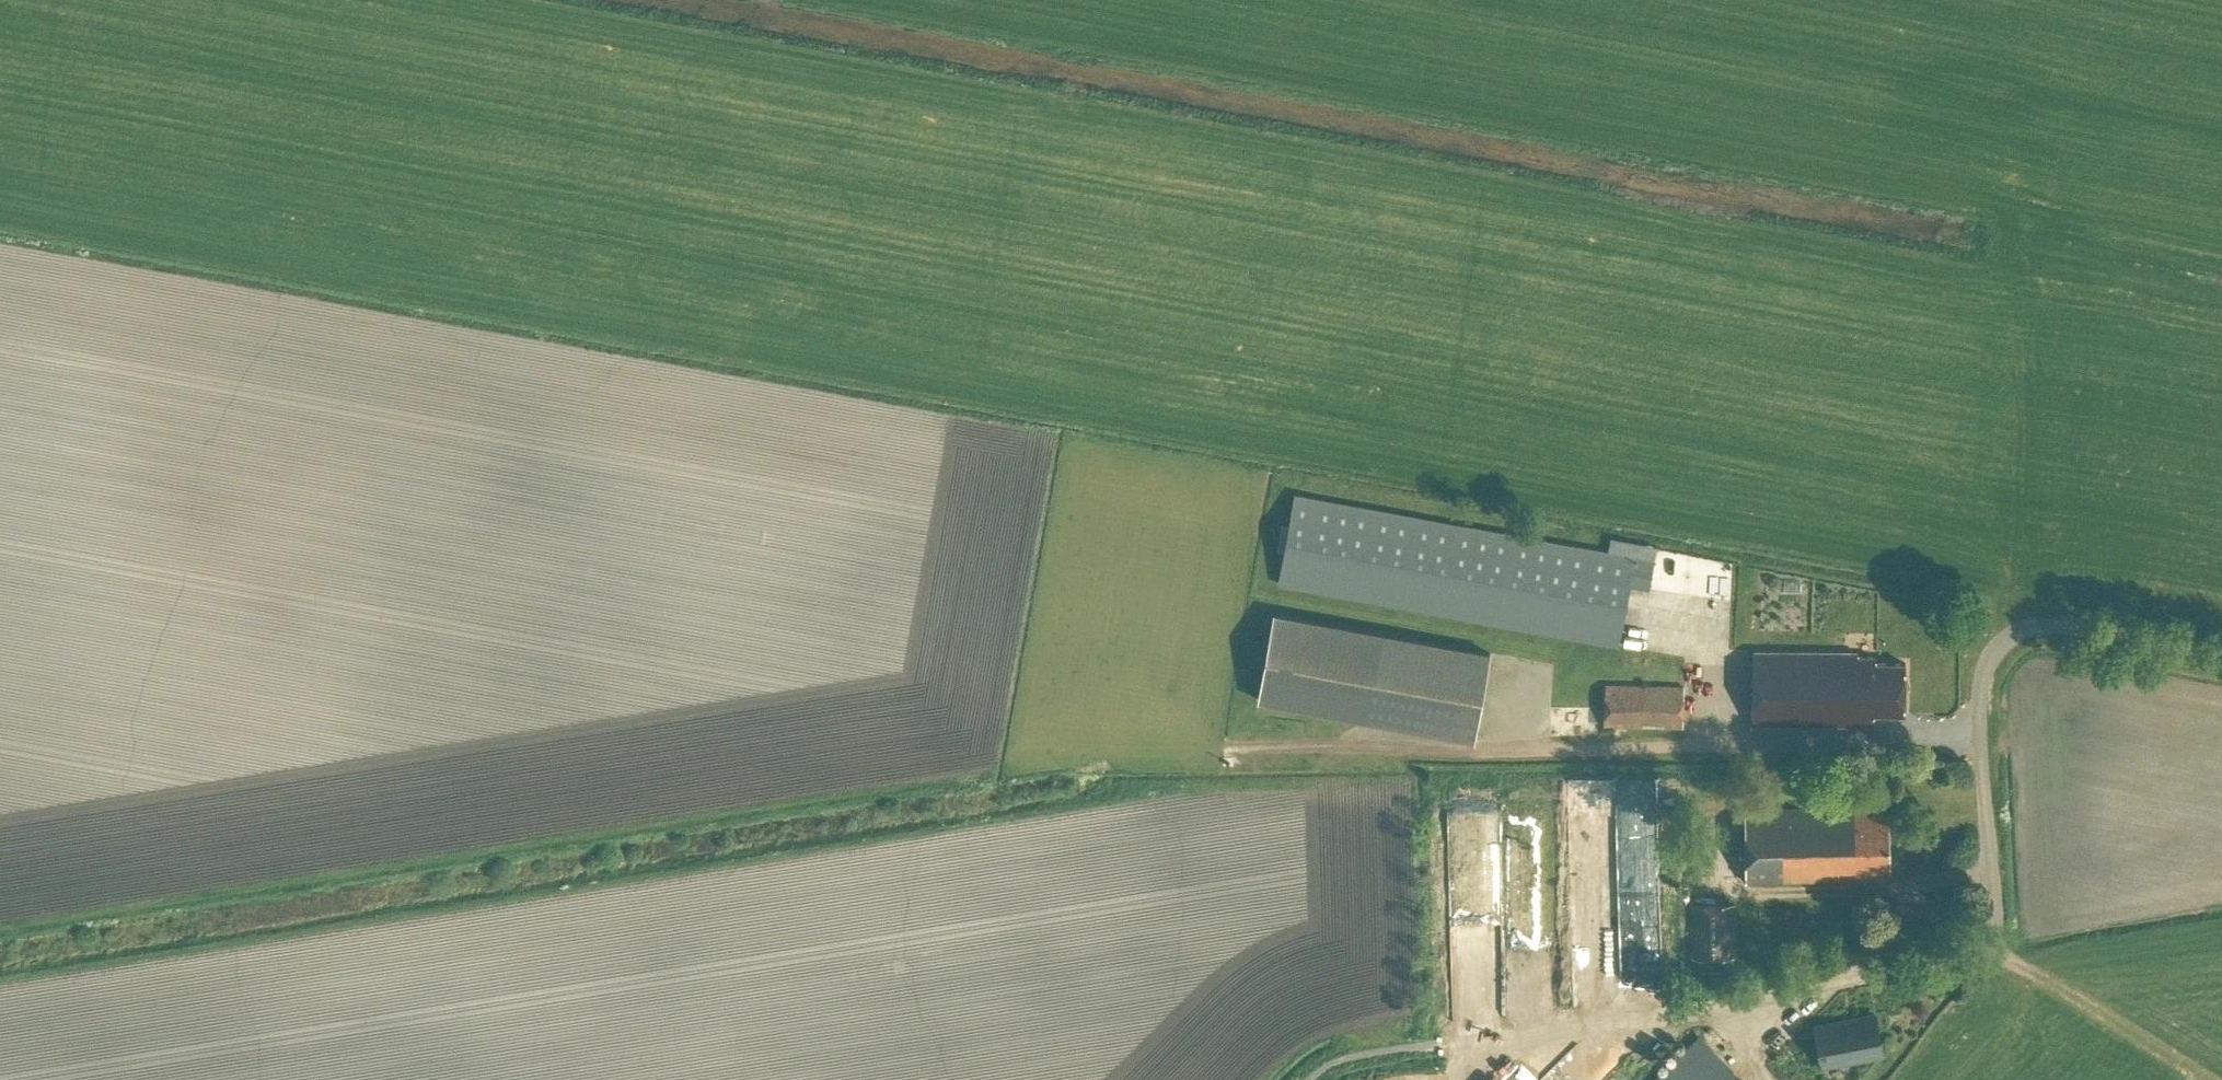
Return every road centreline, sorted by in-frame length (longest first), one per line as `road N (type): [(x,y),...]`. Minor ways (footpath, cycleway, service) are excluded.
road 1 (unclassified): [(1974,950),(1988,915),(1977,703),(2000,648),(2042,625),(2221,654)]

